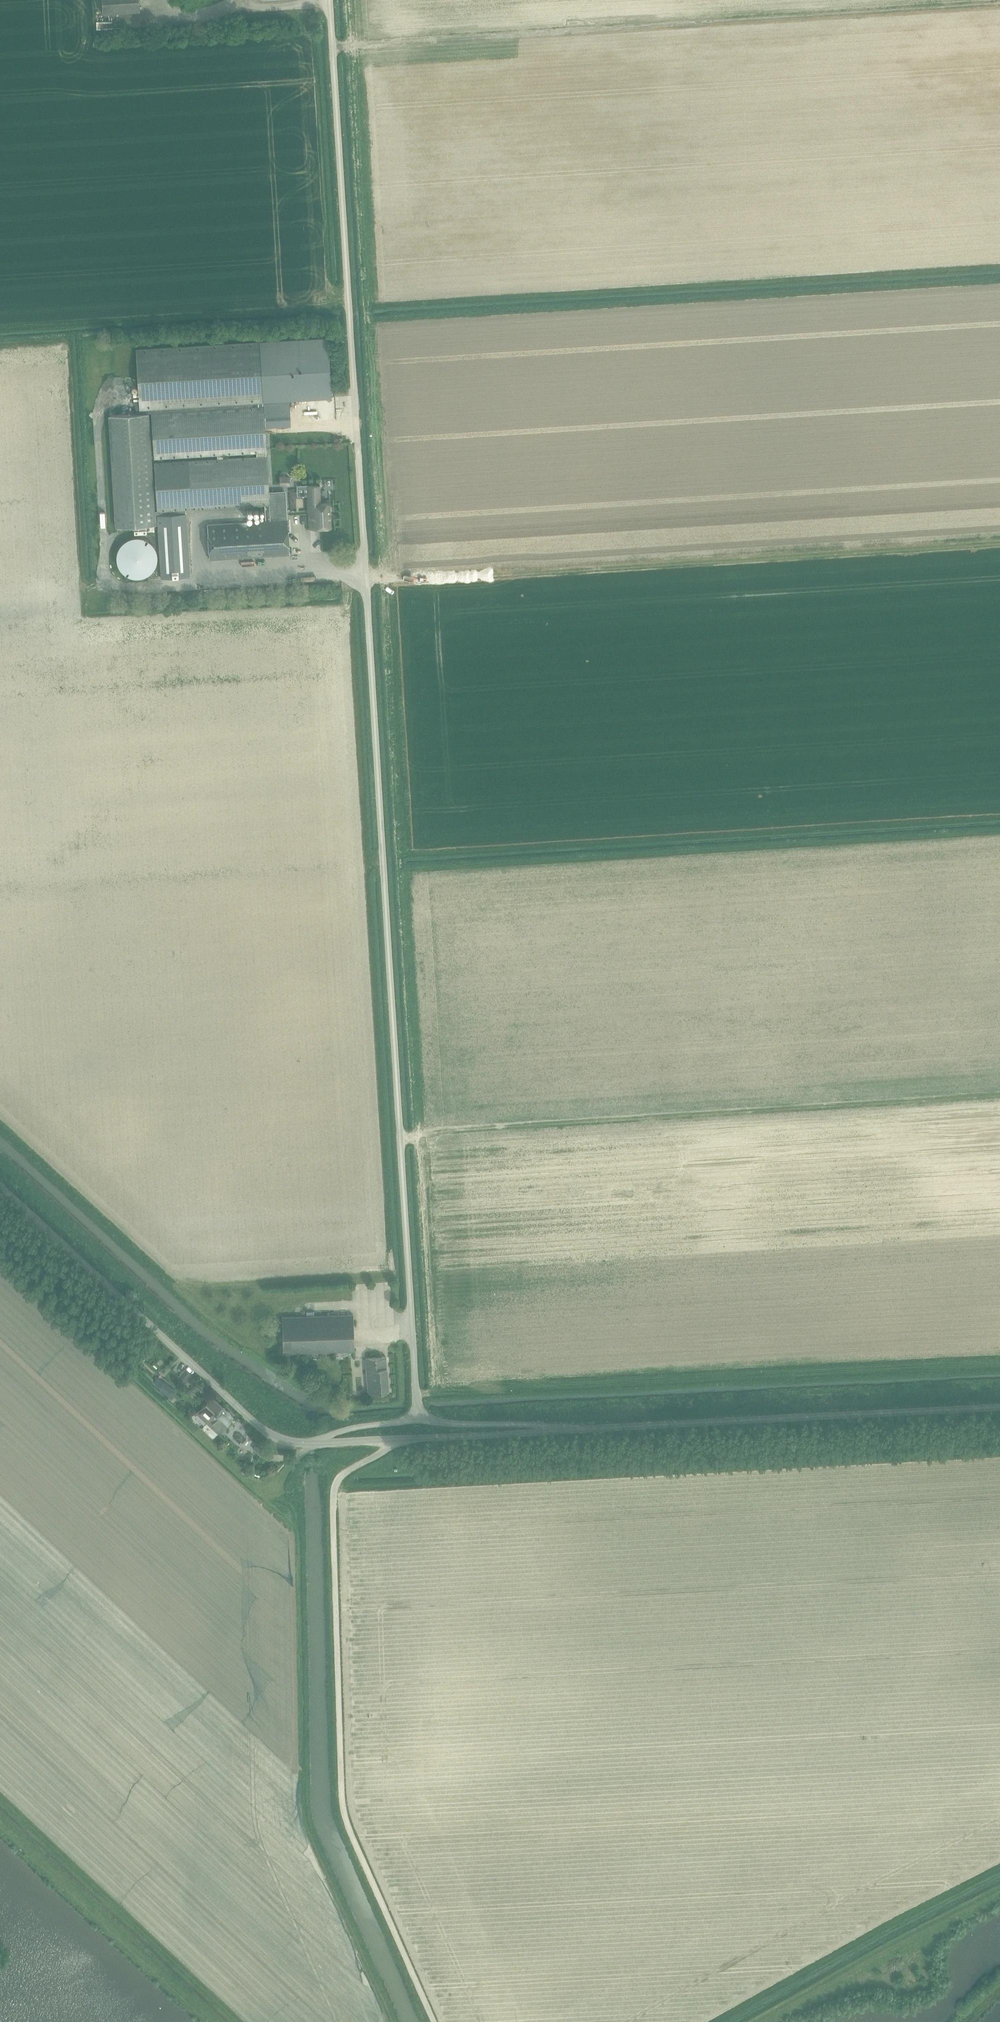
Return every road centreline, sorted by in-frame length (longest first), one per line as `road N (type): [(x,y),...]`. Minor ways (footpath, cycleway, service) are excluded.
road 1 (unclassified): [(417,1422),(334,0)]
road 2 (unclassified): [(576,1430),(999,1405)]
road 3 (unclassified): [(314,1444),(255,1423),(0,1187)]
road 4 (unclassified): [(404,1439),(576,1430)]
road 5 (unclassified): [(417,1422),(576,1430)]

